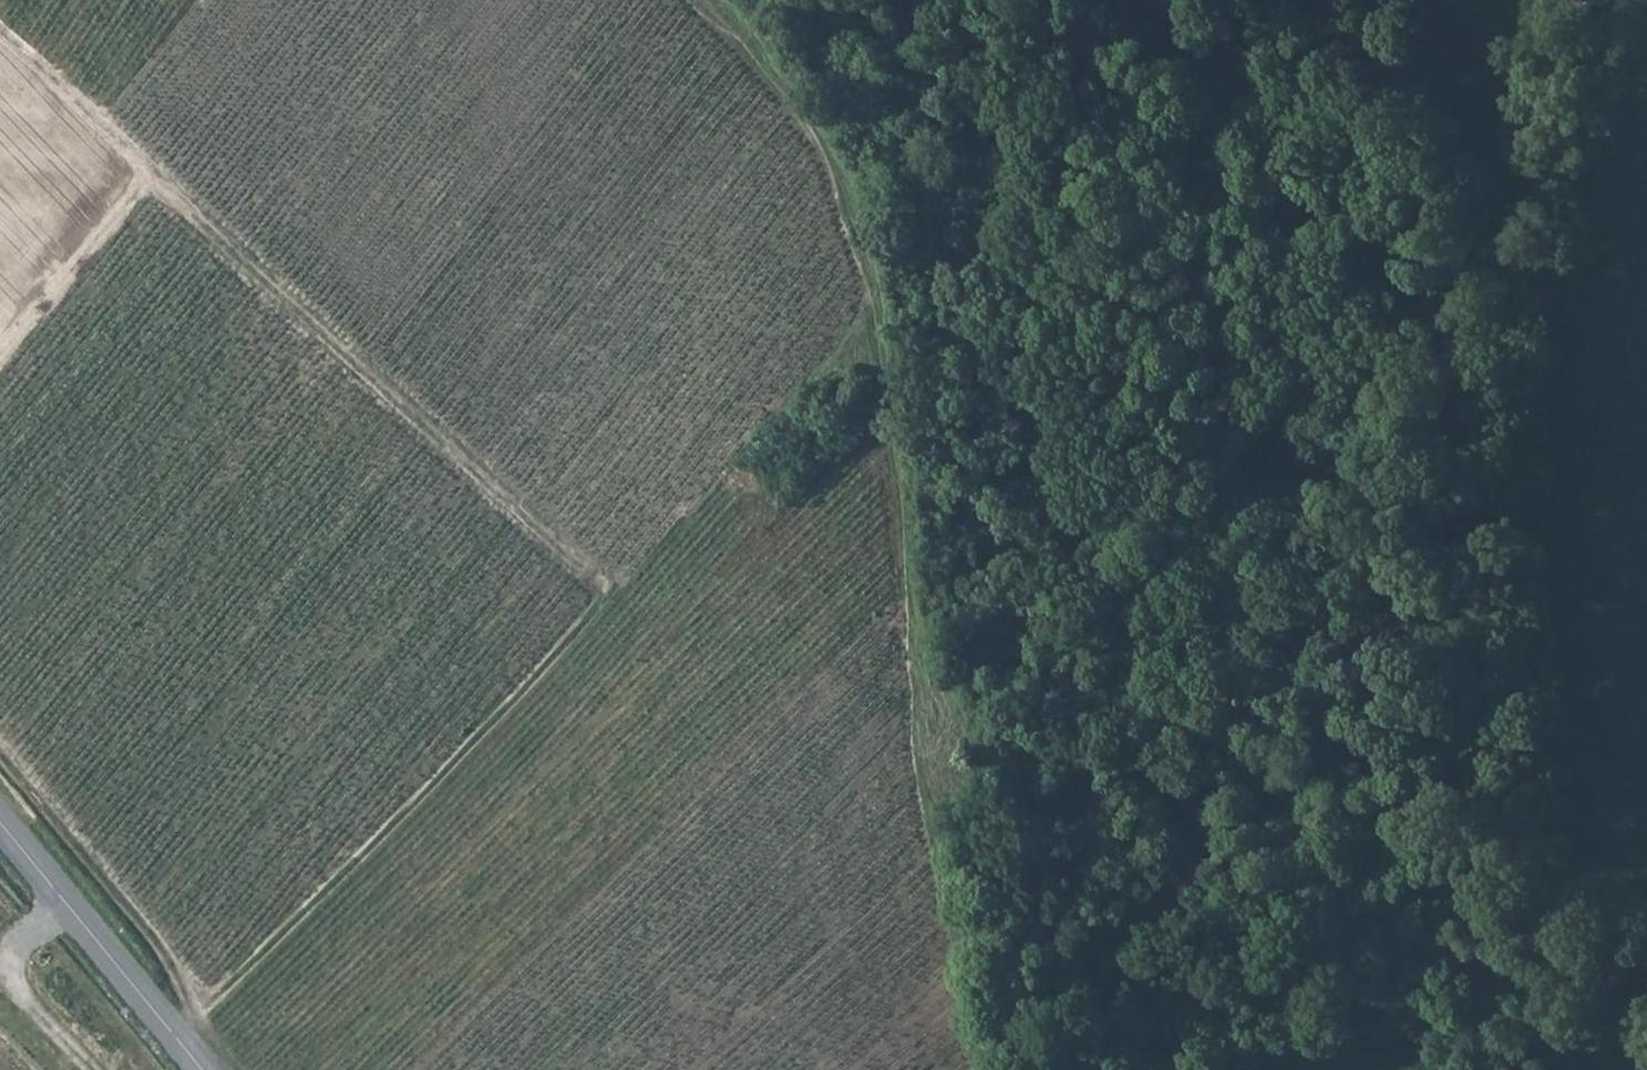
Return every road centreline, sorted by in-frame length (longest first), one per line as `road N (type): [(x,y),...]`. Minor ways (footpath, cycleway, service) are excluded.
road 1 (track): [(594,585),(0,45)]
road 2 (track): [(879,337),(812,136),(752,50),(693,0)]
road 3 (secondary): [(0,825),(202,1069)]

